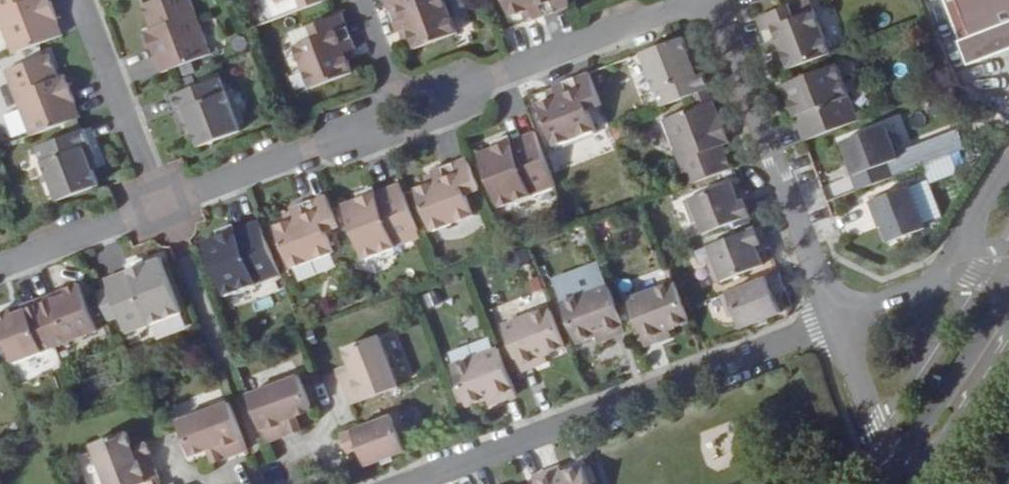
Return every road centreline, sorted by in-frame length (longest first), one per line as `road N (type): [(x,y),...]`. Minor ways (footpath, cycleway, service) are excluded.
road 1 (residential): [(400,483),(836,318)]
road 2 (residential): [(836,318),(714,0)]
road 3 (residential): [(402,109),(691,0)]
road 4 (residential): [(155,202),(402,109)]
road 5 (residential): [(155,202),(83,0)]
road 6 (secondary): [(1008,289),(899,458)]
road 7 (residential): [(836,318),(974,275),(1008,289)]
road 8 (residential): [(0,264),(155,202)]
road 9 (residential): [(899,458),(880,436),(836,318)]
road 10 (secondary): [(928,474),(1008,348)]

